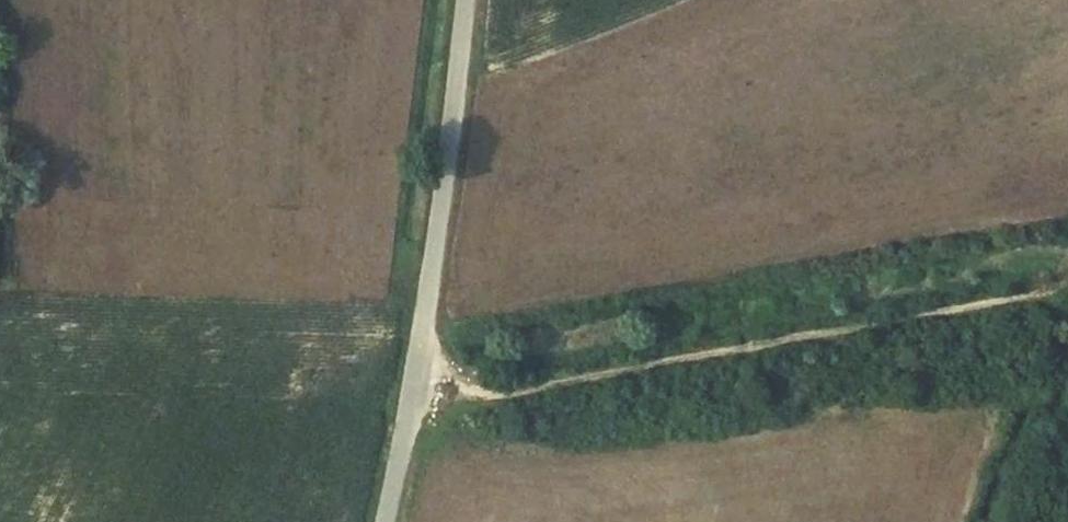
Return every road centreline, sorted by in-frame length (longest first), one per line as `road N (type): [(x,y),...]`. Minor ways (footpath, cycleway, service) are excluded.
road 1 (track): [(1067,294),(420,409)]
road 2 (unclassified): [(468,0),(420,409),(389,521)]

